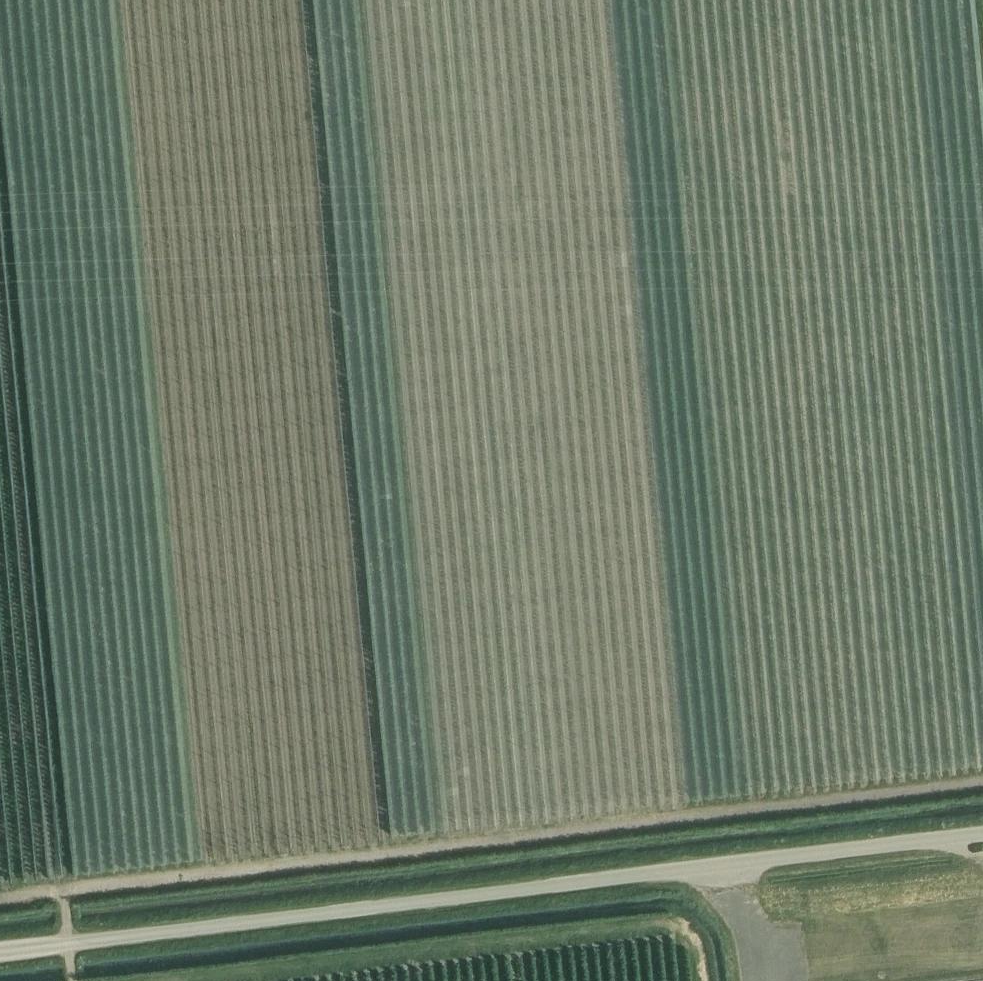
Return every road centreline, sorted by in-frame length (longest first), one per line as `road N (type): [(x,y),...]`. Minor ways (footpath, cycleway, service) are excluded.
road 1 (unclassified): [(0,950),(982,834)]

